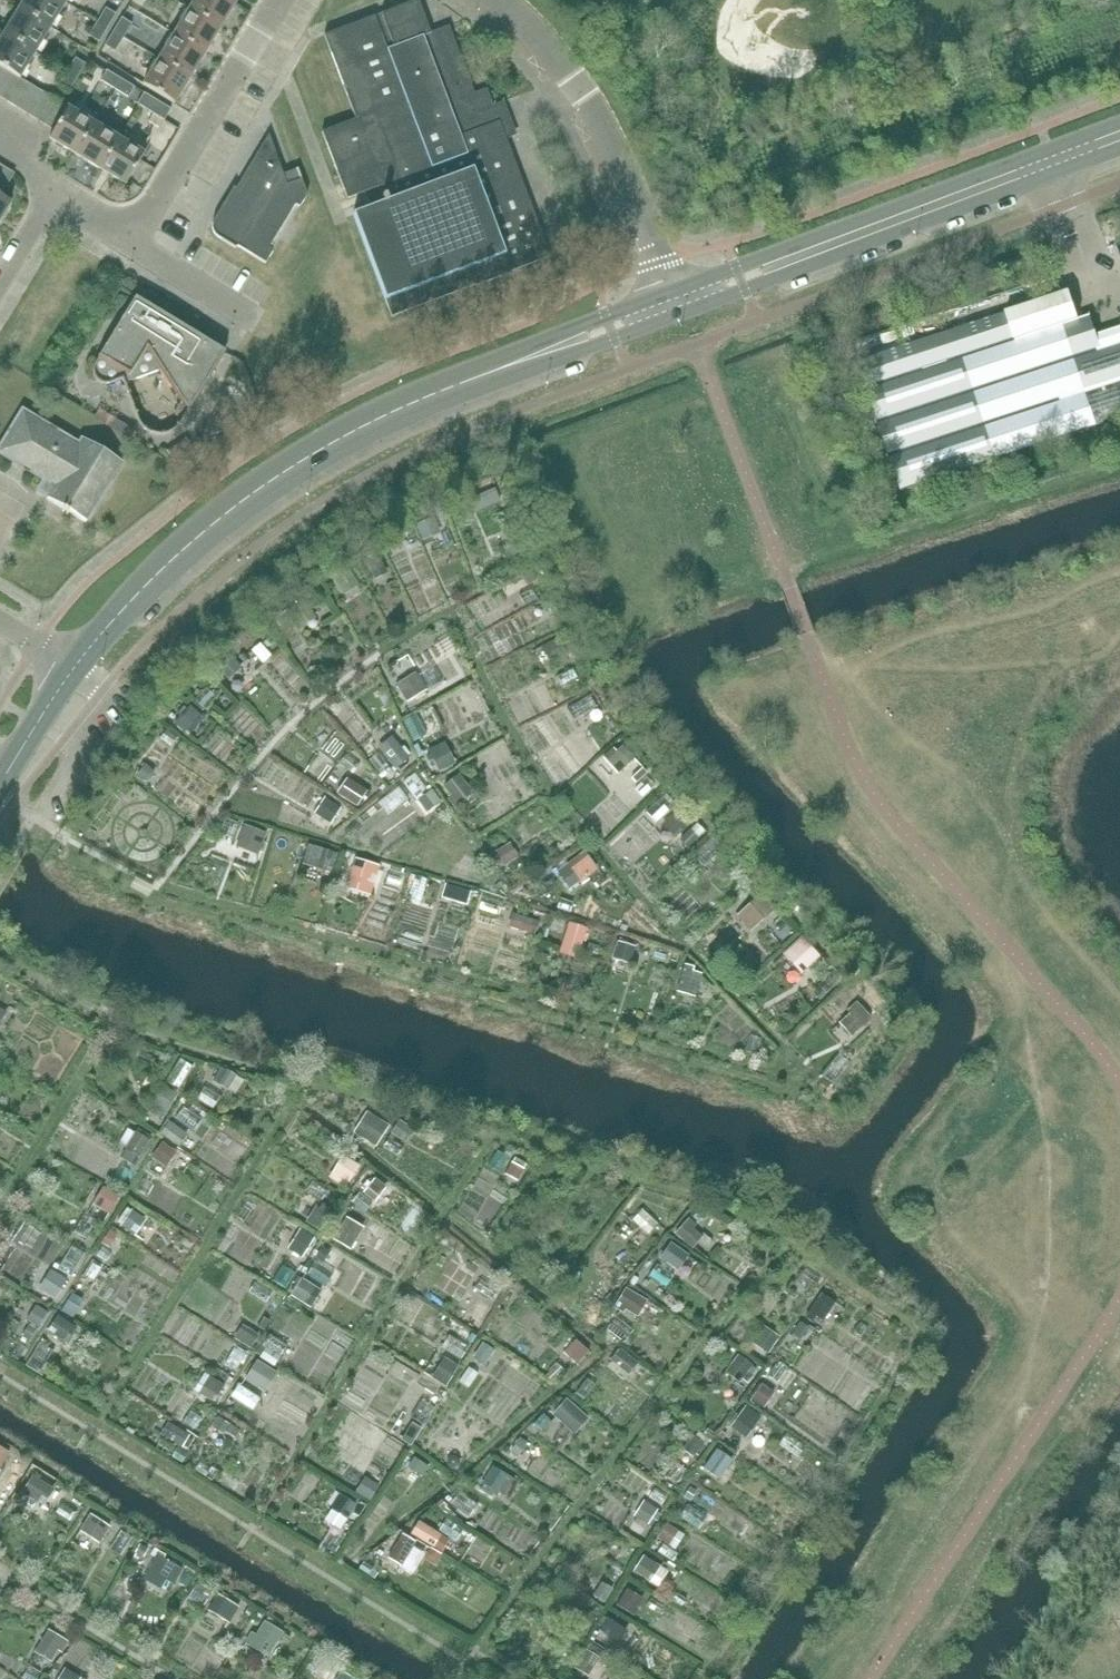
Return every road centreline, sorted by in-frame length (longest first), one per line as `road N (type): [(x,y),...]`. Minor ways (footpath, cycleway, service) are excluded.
road 1 (tertiary): [(73,668),(141,591),(255,492),(358,430),(504,367)]
road 2 (residential): [(51,189),(141,245),(281,0)]
road 3 (residential): [(671,292),(596,112),(496,0)]
road 4 (tertiary): [(837,242),(1119,138)]
road 5 (tertiary): [(671,292),(584,323),(504,367)]
road 6 (tertiary): [(504,367),(679,314)]
road 7 (tertiary): [(679,314),(767,283),(837,242)]
road 8 (tertiary): [(837,242),(671,292)]
road 9 (tertiary): [(0,784),(73,668)]

